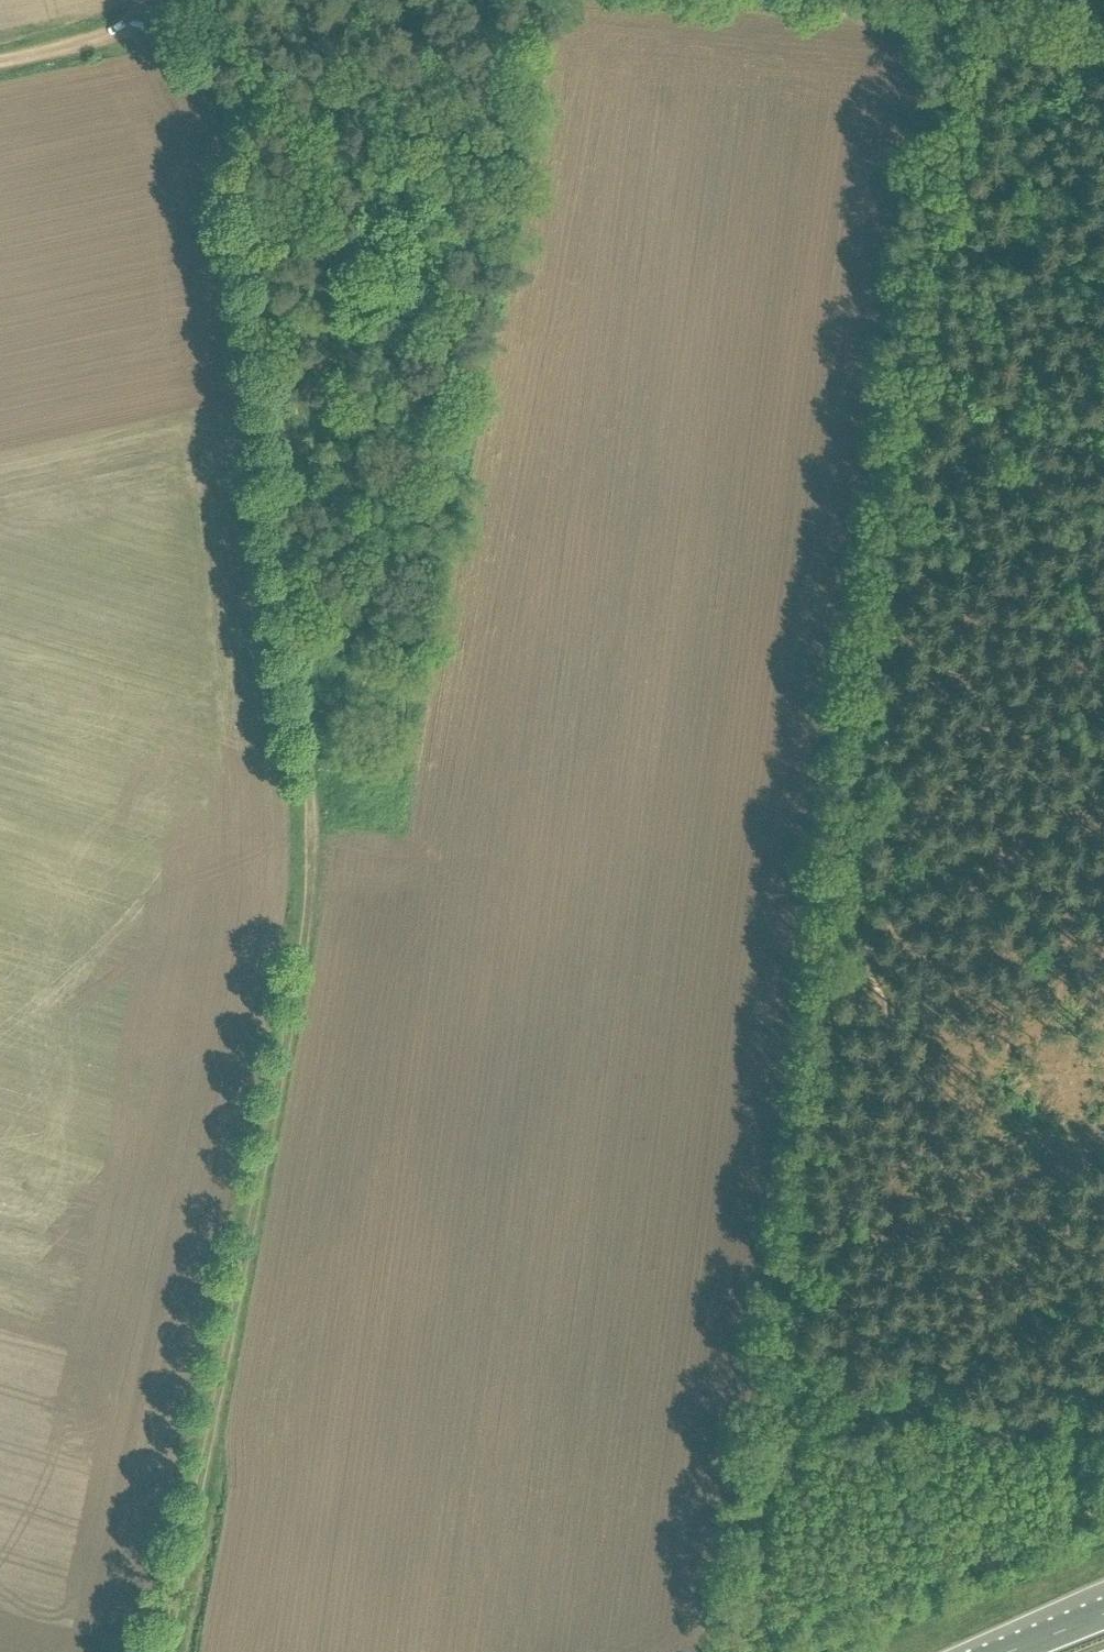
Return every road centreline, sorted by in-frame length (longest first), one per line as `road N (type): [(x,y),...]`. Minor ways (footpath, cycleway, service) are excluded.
road 1 (track): [(286,576),(312,853),(304,930),(160,1651)]
road 2 (track): [(173,19),(196,38),(219,80),(242,155),(286,576)]
road 3 (track): [(1067,38),(749,0)]
road 4 (track): [(0,56),(173,19)]

